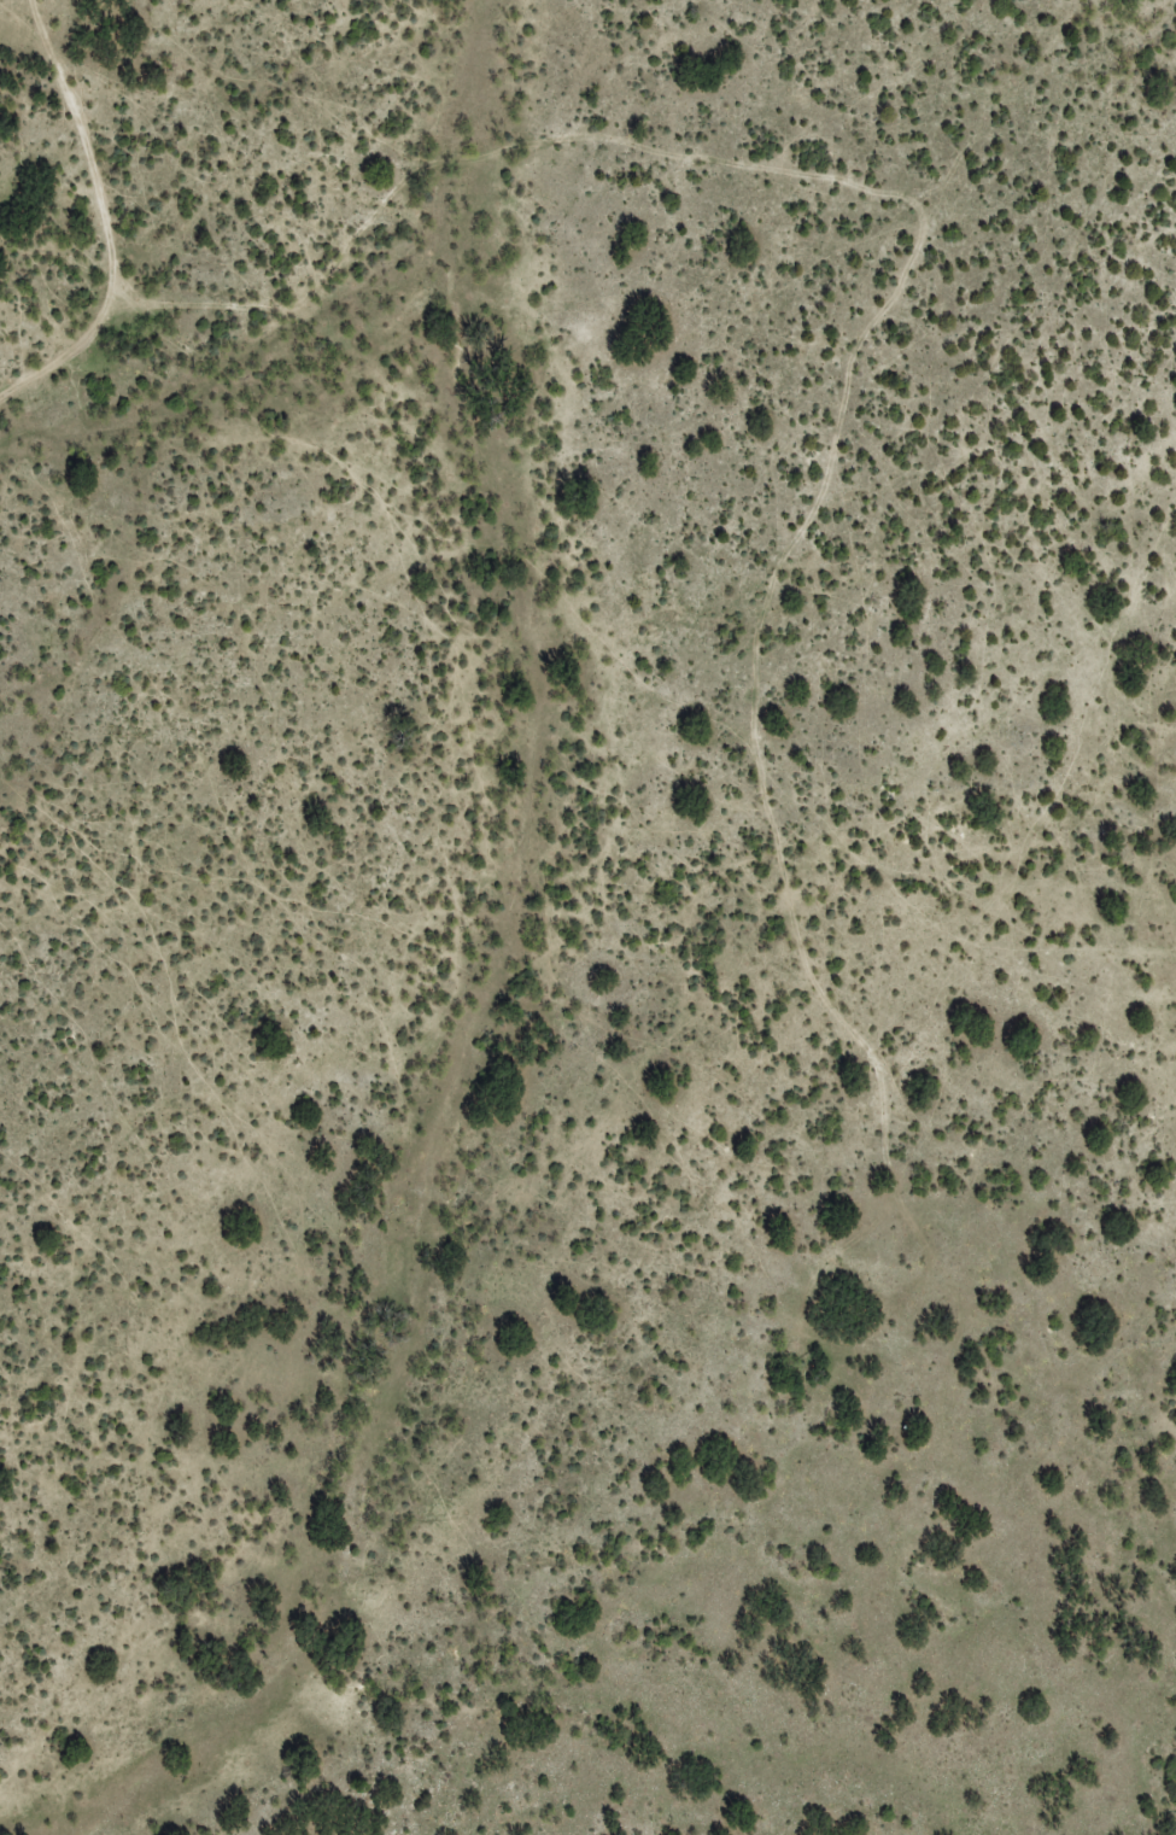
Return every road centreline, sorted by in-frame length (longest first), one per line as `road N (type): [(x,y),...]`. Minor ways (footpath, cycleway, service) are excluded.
road 1 (residential): [(0,396),(60,351),(264,297),(390,171),(467,129),(640,141),(922,189),(1011,159),(1106,57),(1138,0)]

